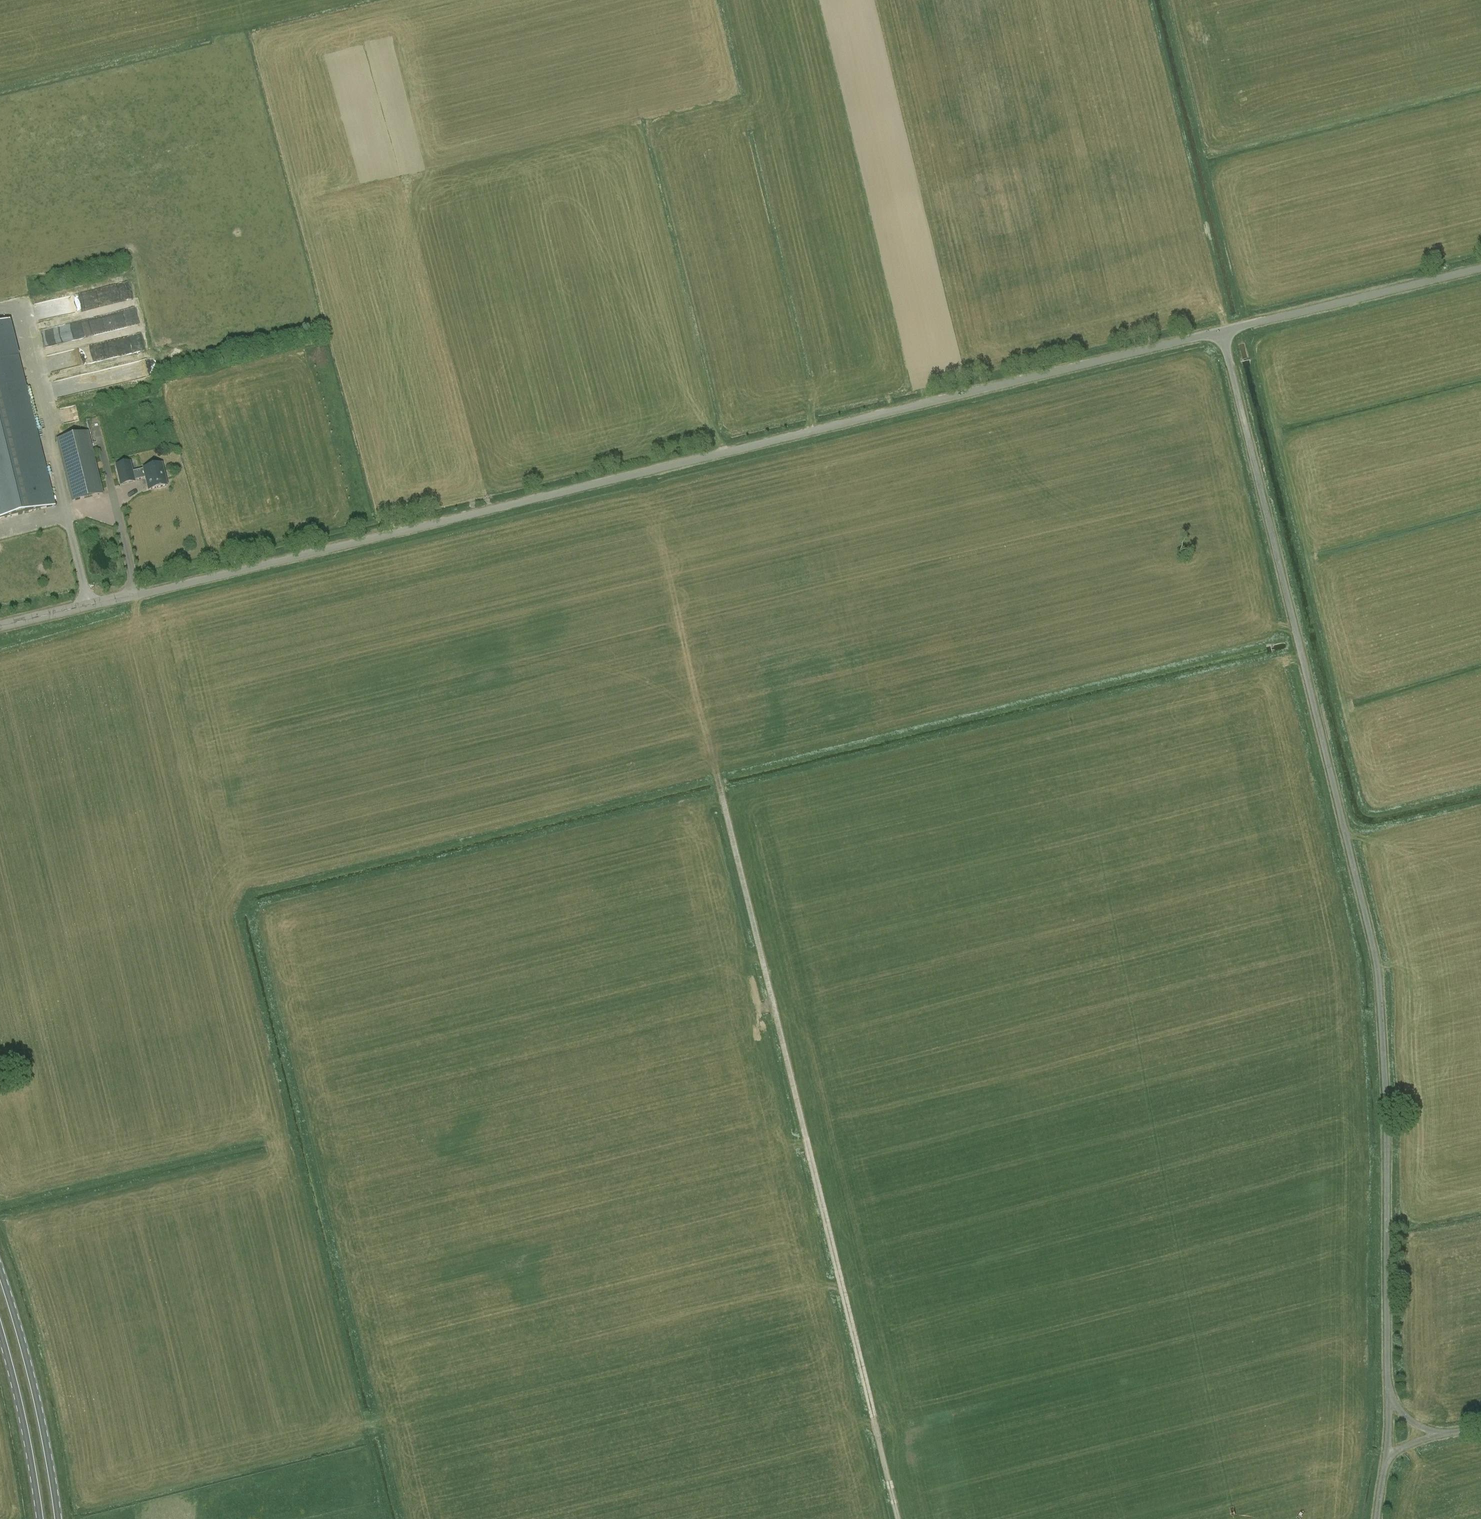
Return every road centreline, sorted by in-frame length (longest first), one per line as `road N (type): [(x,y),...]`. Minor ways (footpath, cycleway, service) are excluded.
road 1 (unclassified): [(0,627),(1221,332)]
road 2 (unclassified): [(1389,1392),(1377,969),(1221,332)]
road 3 (track): [(718,783),(897,1518)]
road 4 (unclassified): [(1221,332),(1480,268)]
road 5 (primary): [(60,1518),(41,1412),(0,1272)]
road 6 (primary): [(0,1330),(41,1518)]

